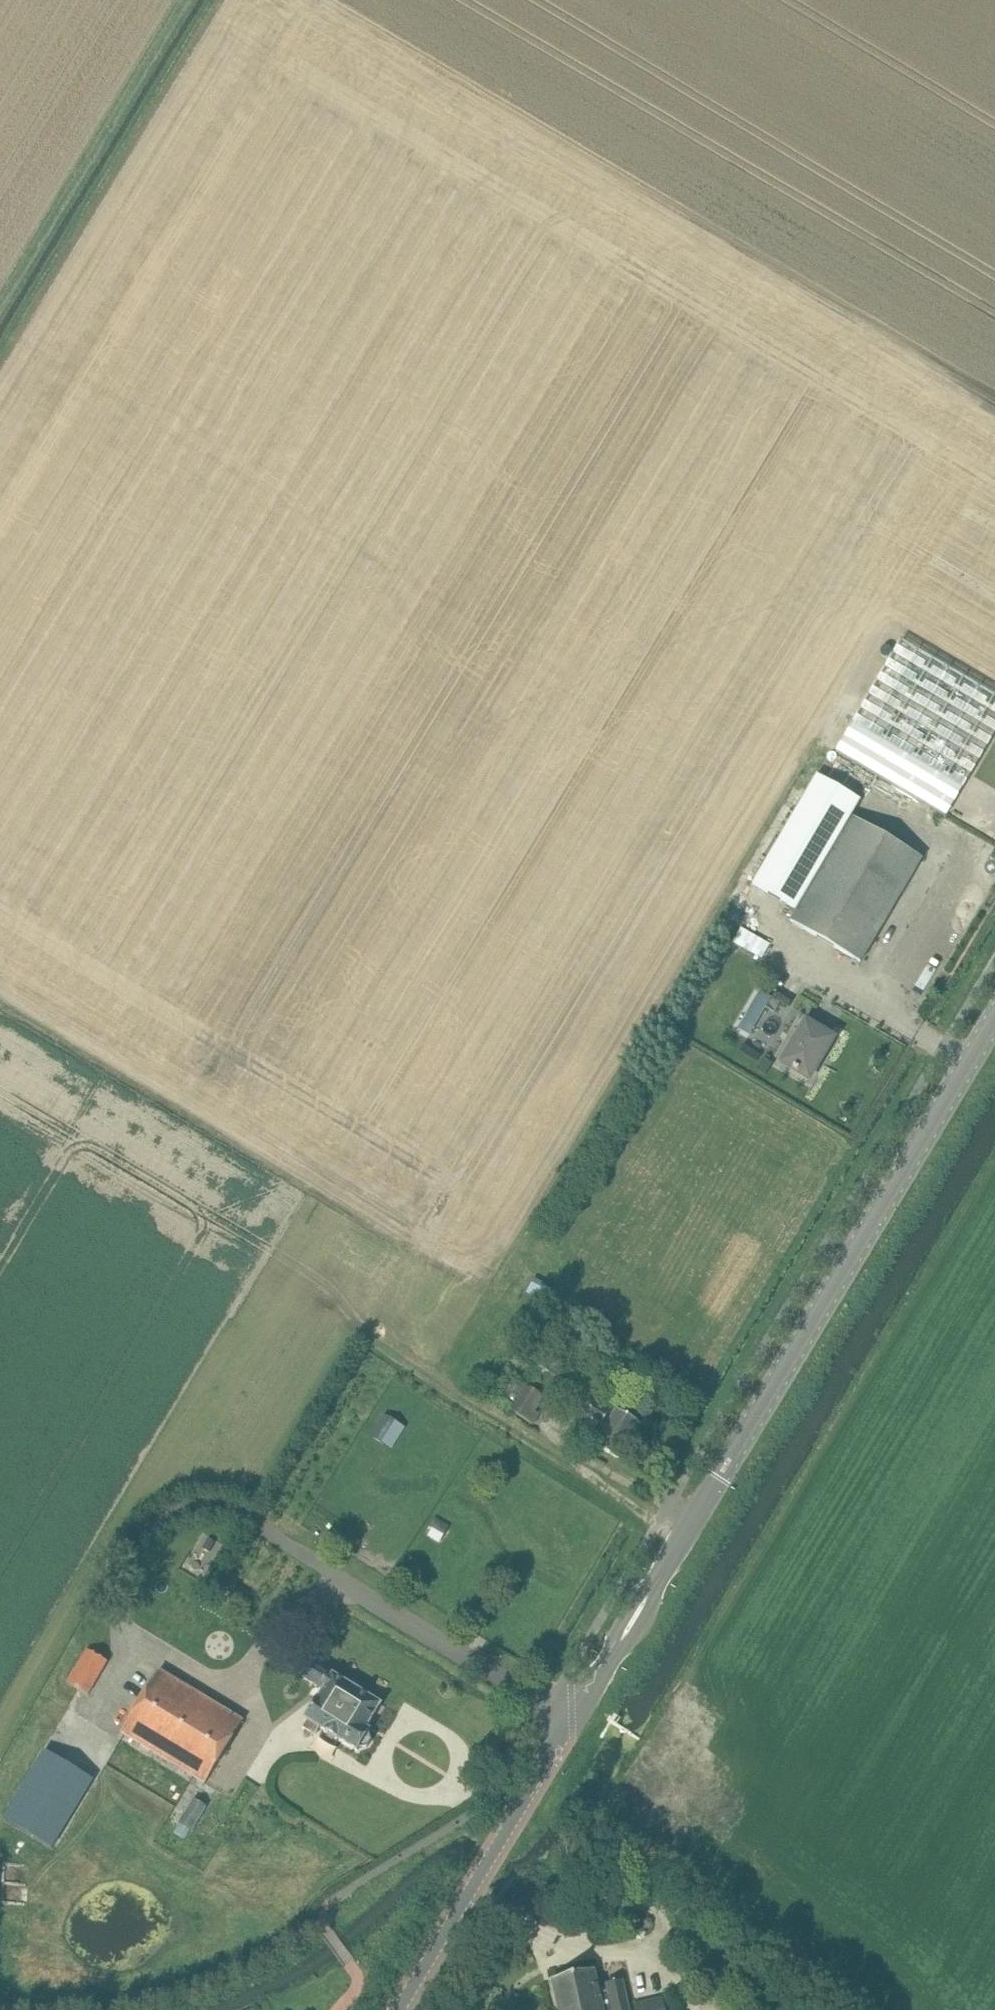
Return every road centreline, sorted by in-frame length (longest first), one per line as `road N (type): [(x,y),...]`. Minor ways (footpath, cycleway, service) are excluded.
road 1 (tertiary): [(567,1724),(994,1019)]
road 2 (tertiary): [(400,2009),(567,1724)]
road 3 (residential): [(344,1585),(567,1724)]

